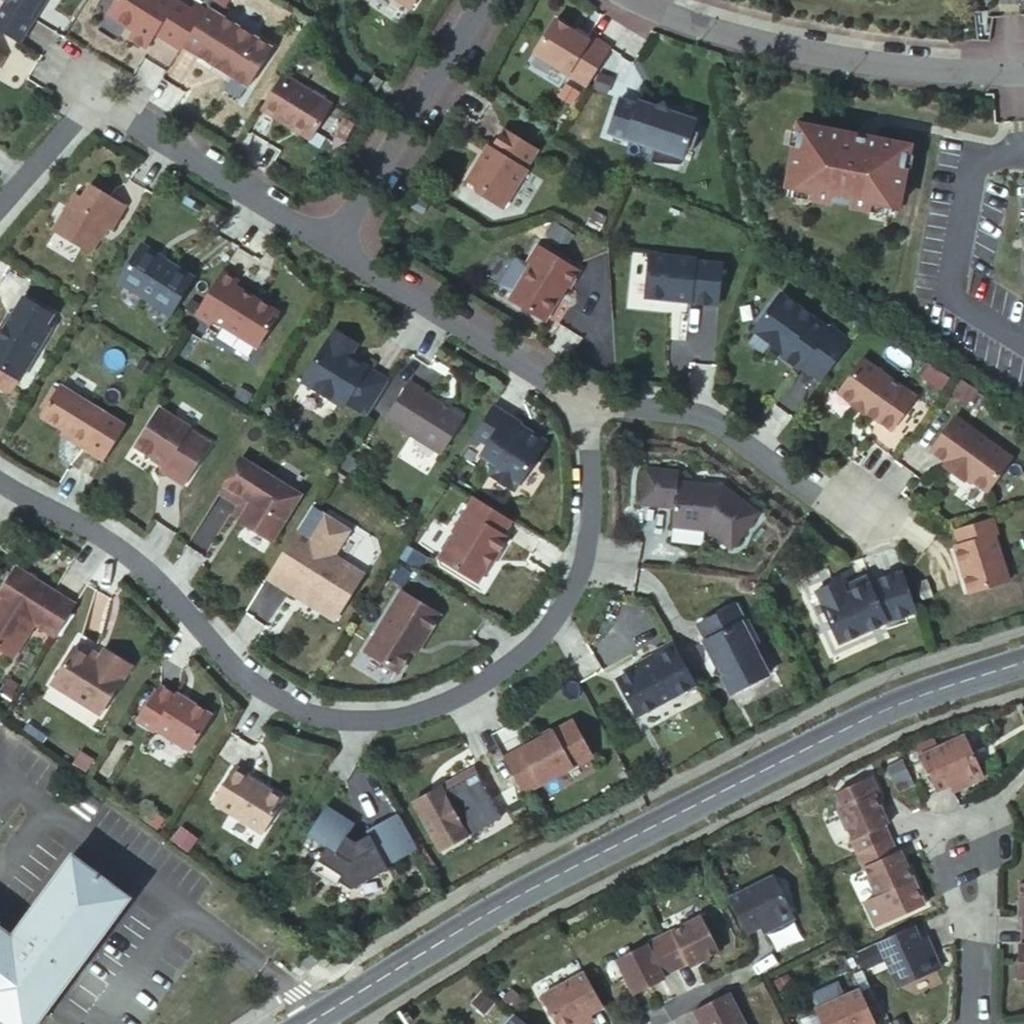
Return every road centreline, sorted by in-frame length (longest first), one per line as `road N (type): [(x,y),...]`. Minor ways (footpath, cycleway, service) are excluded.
road 1 (residential): [(0,483),(112,538),(259,693),(339,726),(414,726),(476,702),(532,666),(571,616),(586,558),(593,474),(583,399)]
road 2 (tertiary): [(307,1023),(510,901),(864,717),(1023,663)]
road 3 (residential): [(338,248),(98,101),(0,204)]
road 4 (unclassified): [(638,0),(788,49),(900,70),(1023,74)]
road 5 (residential): [(583,399),(701,421),(815,497),(881,512)]
road 6 (residential): [(583,399),(338,248)]
road 7 (residential): [(483,0),(338,248)]
road 8 (residential): [(966,1023),(964,845)]

